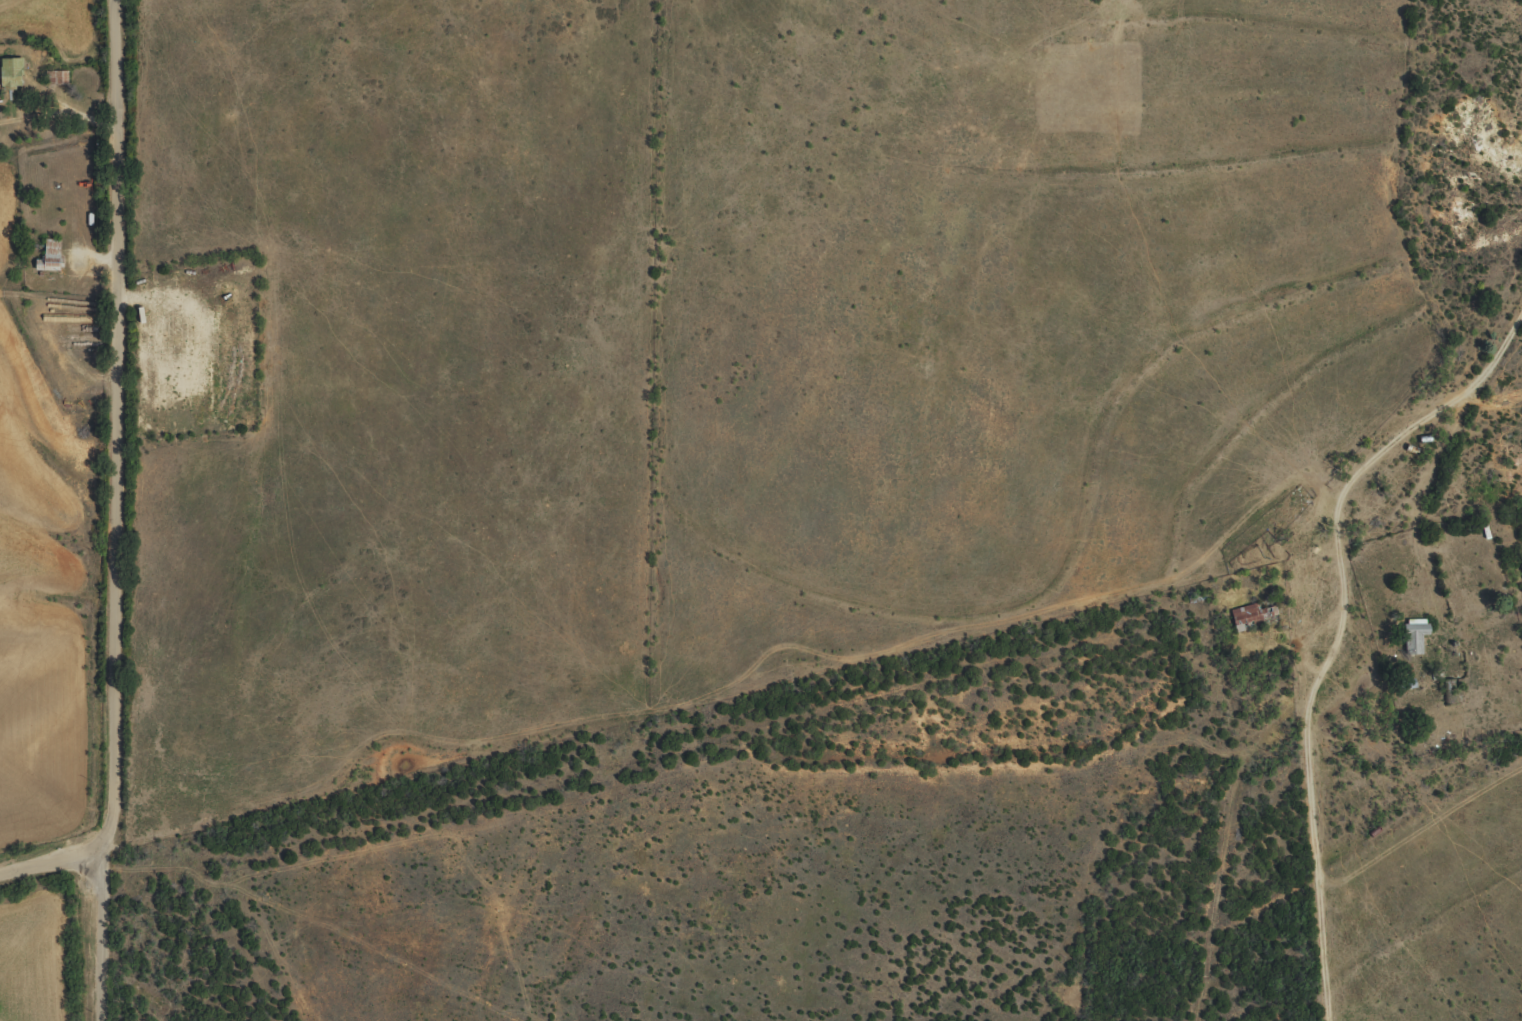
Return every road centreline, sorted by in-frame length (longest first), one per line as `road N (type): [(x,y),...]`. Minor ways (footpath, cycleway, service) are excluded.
road 1 (residential): [(119,0),(120,558),(117,784),(104,871),(106,1020)]

